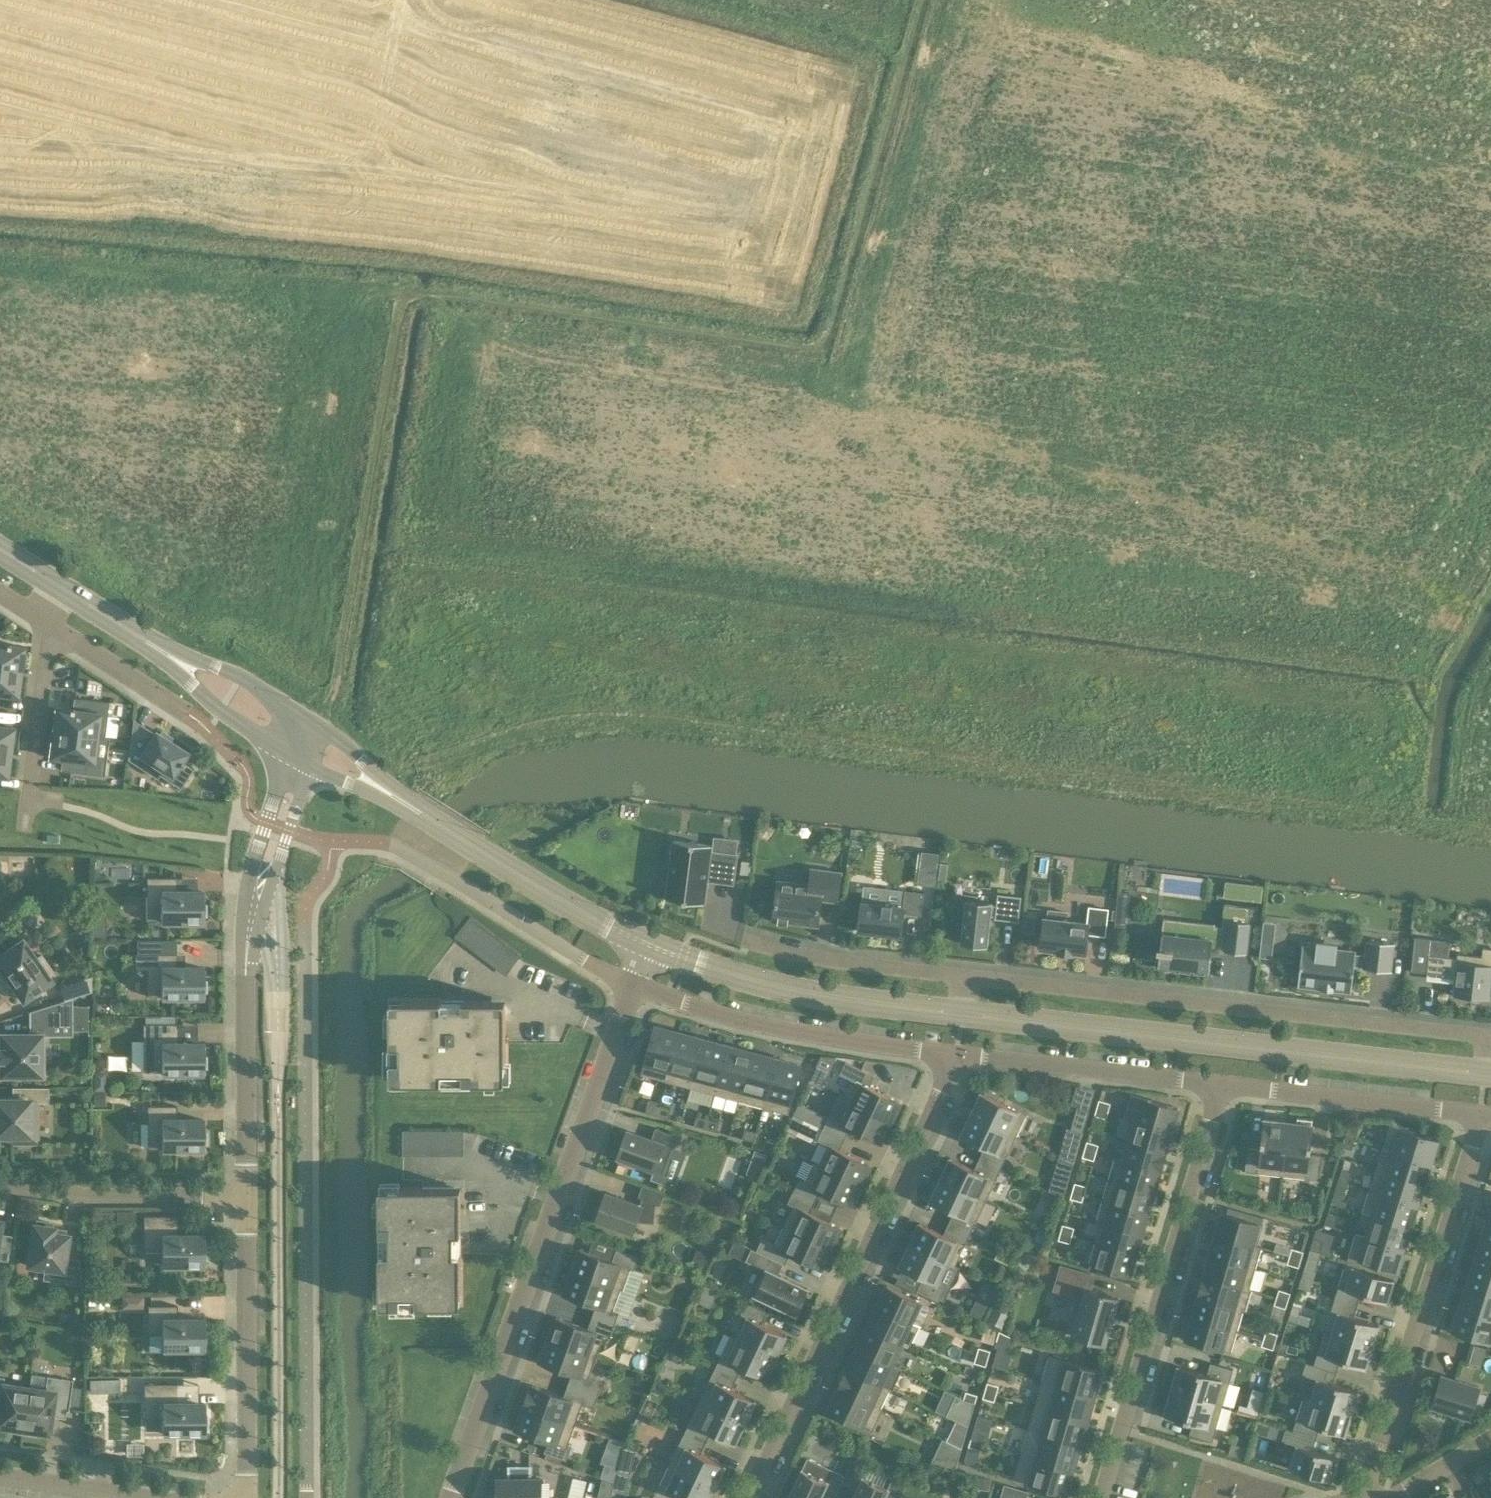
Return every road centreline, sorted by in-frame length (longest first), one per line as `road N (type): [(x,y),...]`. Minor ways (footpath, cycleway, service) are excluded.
road 1 (residential): [(455,1497),(636,988)]
road 2 (tertiary): [(1486,1074),(962,1011)]
road 3 (residential): [(967,978),(1490,1035)]
road 4 (residential): [(749,1497),(956,1056)]
road 5 (residential): [(1099,1497),(1221,1085)]
road 6 (residential): [(1363,1497),(1481,1114)]
road 7 (residential): [(636,988),(794,1036),(956,1056)]
road 8 (tertiary): [(962,1011),(752,979),(654,945)]
road 9 (residential): [(243,1497),(245,1198)]
road 10 (tertiary): [(400,800),(579,910),(654,945)]
road 11 (residential): [(245,1198),(250,924)]
road 12 (residential): [(956,1056),(1221,1085)]
road 13 (residential): [(1221,1085),(1481,1114)]
road 14 (residential): [(245,1198),(88,1198),(0,1184)]
road 15 (residential): [(748,941),(822,960),(967,978)]
road 16 (tertiary): [(318,722),(221,667),(144,637)]
road 17 (tertiary): [(144,637),(202,695),(290,755)]
road 18 (residential): [(51,623),(27,805)]
road 19 (residential): [(290,755),(253,861),(250,924)]
road 20 (residential): [(250,924),(311,765)]
road 21 (residential): [(51,623),(186,713)]
road 22 (residential): [(145,1497),(0,1476)]

